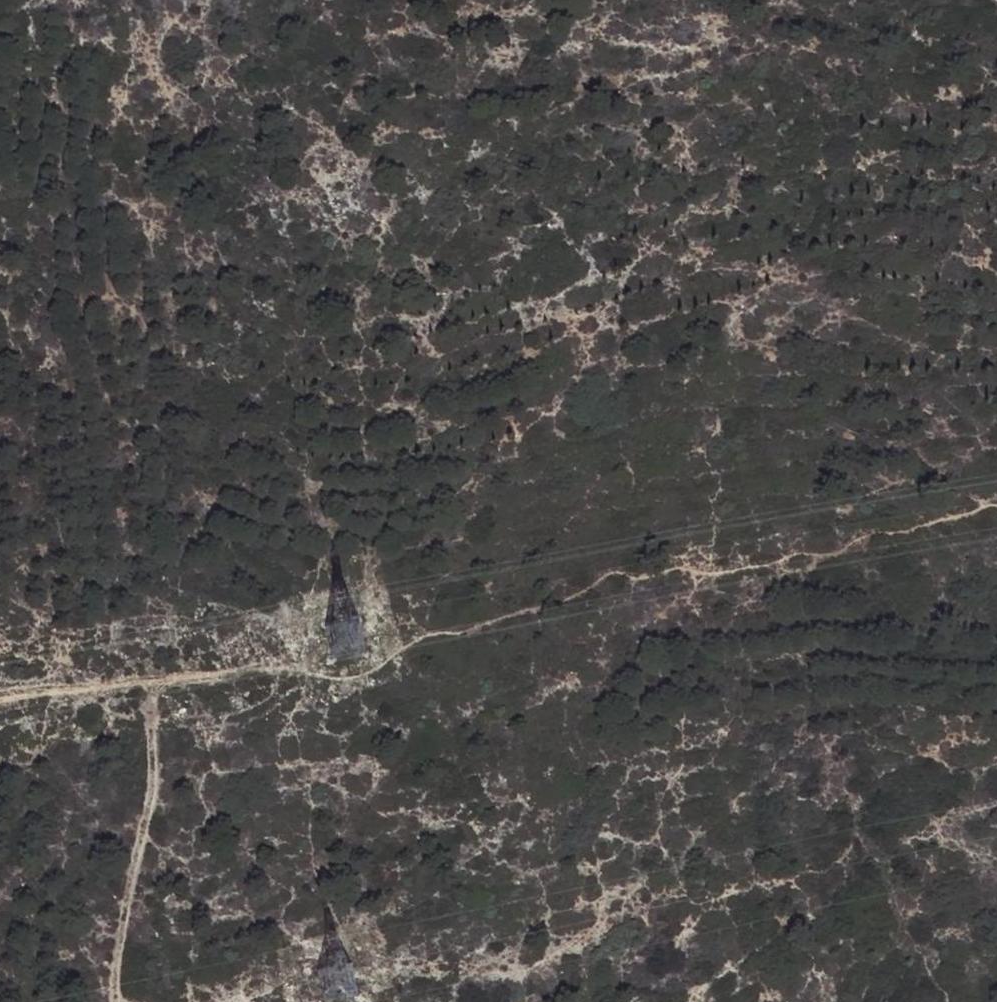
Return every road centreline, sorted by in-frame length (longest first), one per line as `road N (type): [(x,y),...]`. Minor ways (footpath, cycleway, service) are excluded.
road 1 (track): [(152,685),(153,807),(129,885),(112,1001)]
road 2 (track): [(0,695),(295,670)]

